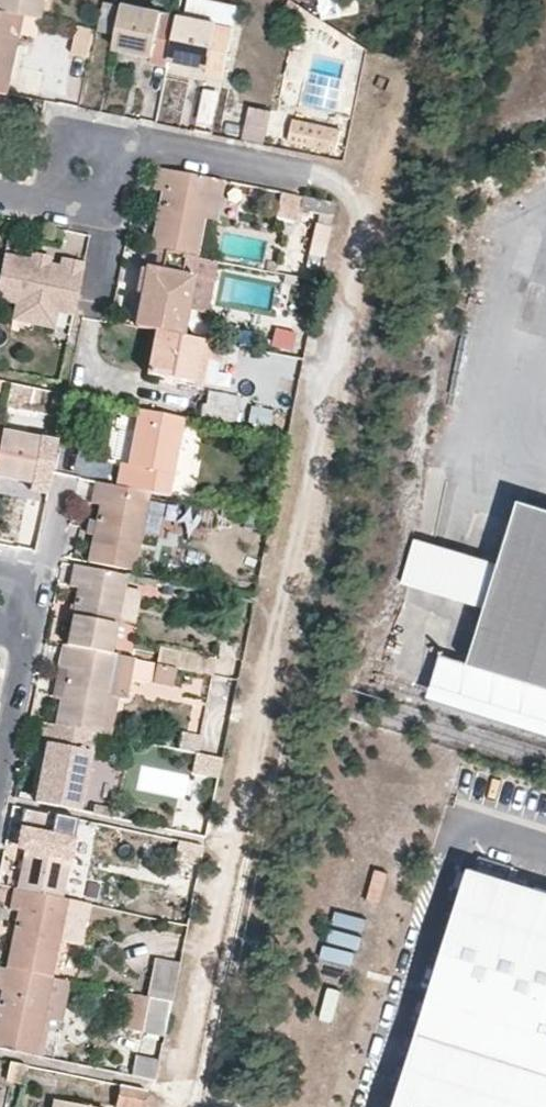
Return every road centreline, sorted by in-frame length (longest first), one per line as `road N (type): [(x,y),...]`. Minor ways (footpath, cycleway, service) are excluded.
road 1 (track): [(332,180),(360,220),(316,491),(175,1106)]
road 2 (residential): [(114,142),(332,180)]
road 3 (residential): [(0,770),(26,648),(0,615)]

